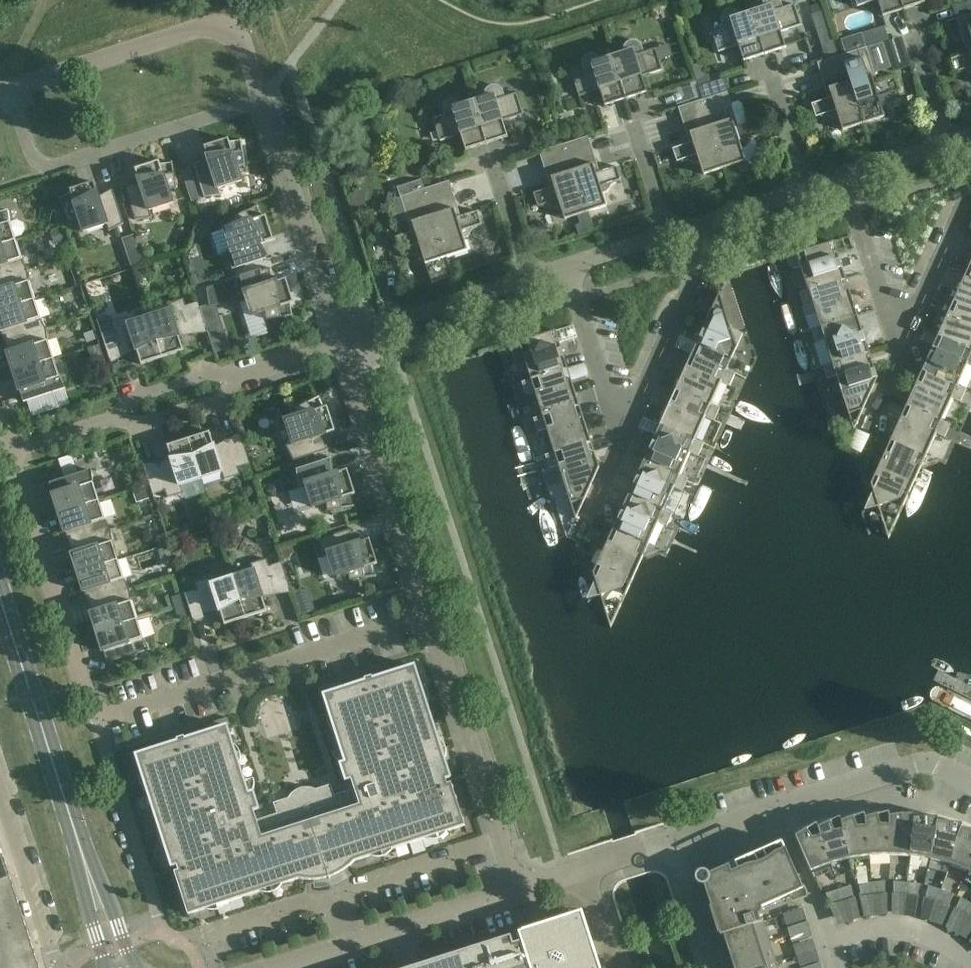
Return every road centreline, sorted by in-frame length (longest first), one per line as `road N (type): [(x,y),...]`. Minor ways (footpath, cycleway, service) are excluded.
road 1 (tertiary): [(119,967),(0,598)]
road 2 (residential): [(97,725),(432,616)]
road 3 (residential): [(11,89),(32,157),(54,168),(261,100)]
road 4 (residential): [(11,89),(216,26),(240,39),(261,100)]
road 5 (residential): [(432,616),(342,344)]
road 6 (residential): [(97,725),(9,453)]
road 7 (residential): [(261,100),(342,344)]
road 8 (residential): [(625,438),(720,219)]
road 9 (residential): [(503,836),(432,616)]
road 10 (residential): [(163,934),(97,725)]
road 11 (residential): [(777,809),(915,767),(970,785)]
road 12 (residential): [(342,344),(531,280)]
road 13 (residential): [(58,967),(0,791)]
road 14 (residential): [(567,268),(625,438)]
road 15 (residential): [(970,183),(899,346)]
road 16 (residential): [(899,346),(848,178)]
road 17 (residential): [(356,942),(520,890)]
road 18 (residential): [(342,893),(503,836)]
road 19 (residential): [(830,940),(906,932),(970,963)]
road 20 (residential): [(112,419),(142,426),(221,401),(241,378)]
road 21 (residential): [(206,938),(342,893)]
road 22 (residential): [(241,378),(202,375),(133,397),(112,419)]
road 23 (residential): [(777,809),(830,940)]
road 24 (residential): [(717,967),(677,841)]

